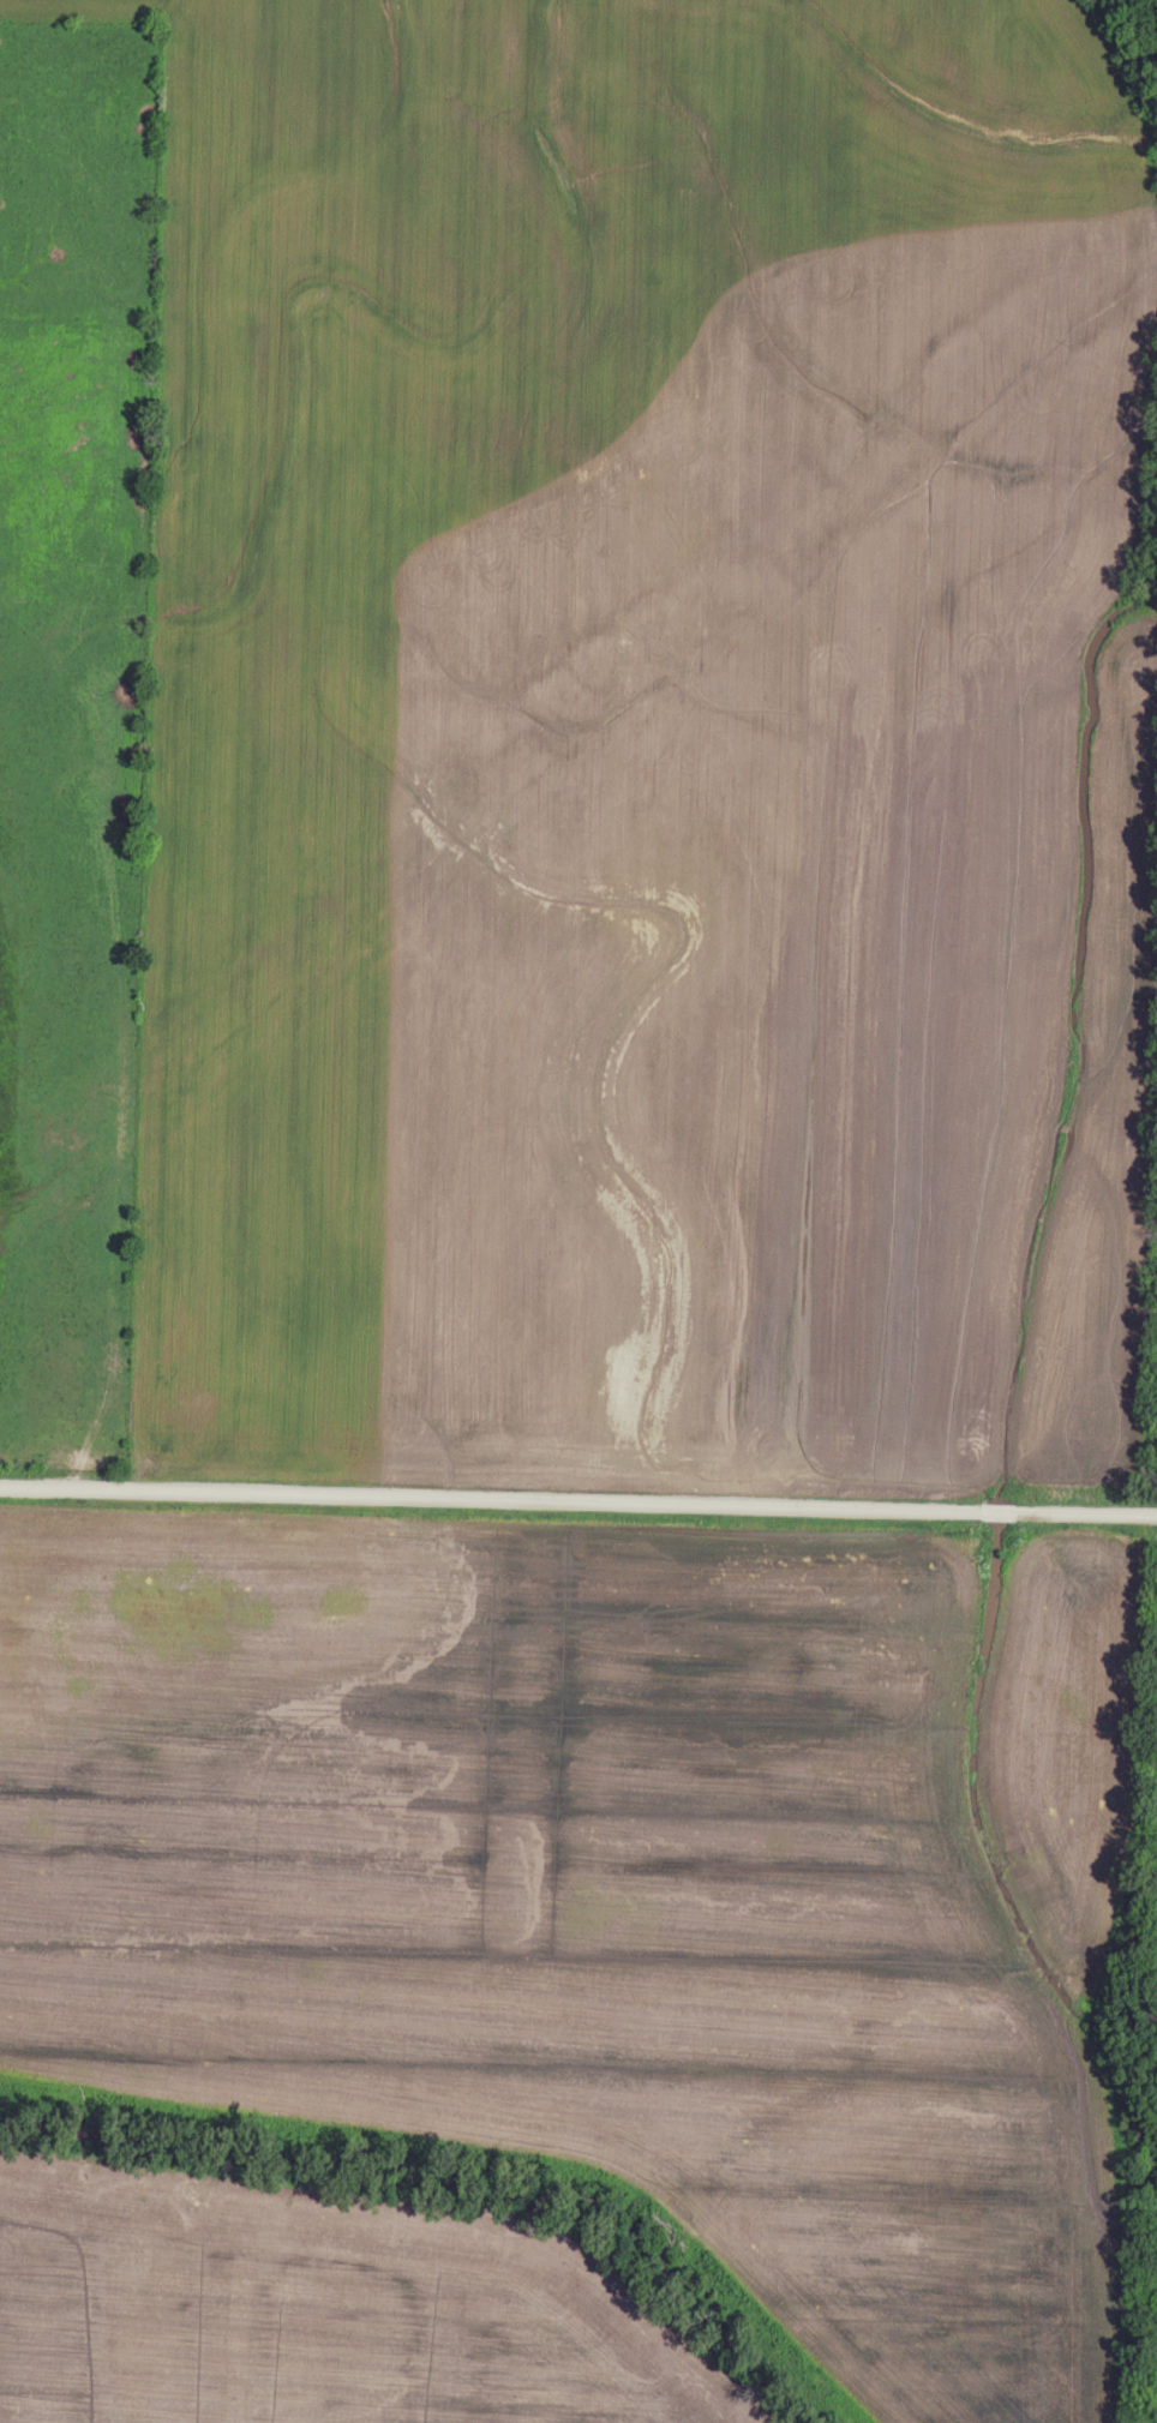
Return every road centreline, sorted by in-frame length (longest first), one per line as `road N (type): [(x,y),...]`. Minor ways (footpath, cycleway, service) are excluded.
road 1 (residential): [(1156,1523),(0,1493)]

